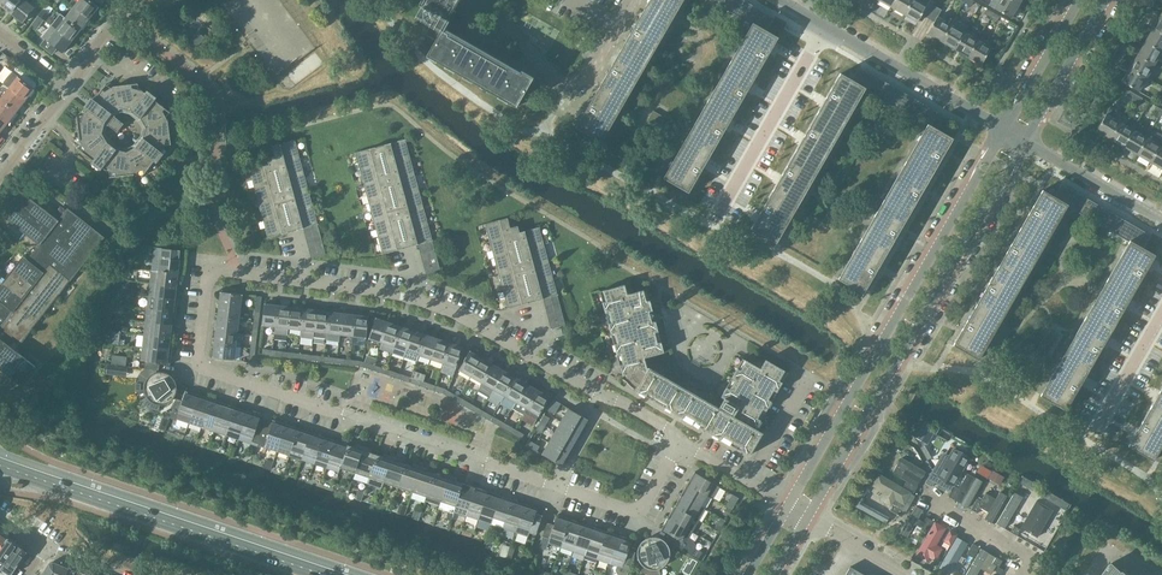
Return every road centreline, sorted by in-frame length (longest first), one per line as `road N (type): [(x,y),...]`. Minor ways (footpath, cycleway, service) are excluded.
road 1 (residential): [(237,272),(221,270),(208,283),(204,368),(640,515),(680,441)]
road 2 (residential): [(680,441),(444,309),(387,292),(237,272)]
road 3 (tertiary): [(808,517),(1025,143)]
road 4 (tertiary): [(1003,130),(789,505)]
road 5 (secondary): [(337,574),(0,460)]
road 6 (unclassified): [(1003,130),(774,0)]
road 7 (tertiary): [(1025,143),(1108,0)]
road 8 (residential): [(1161,221),(1025,143)]
road 9 (tertiary): [(1080,0),(1003,130)]
road 10 (residential): [(1022,574),(1030,560),(937,506)]
road 11 (residential): [(747,481),(810,375)]

